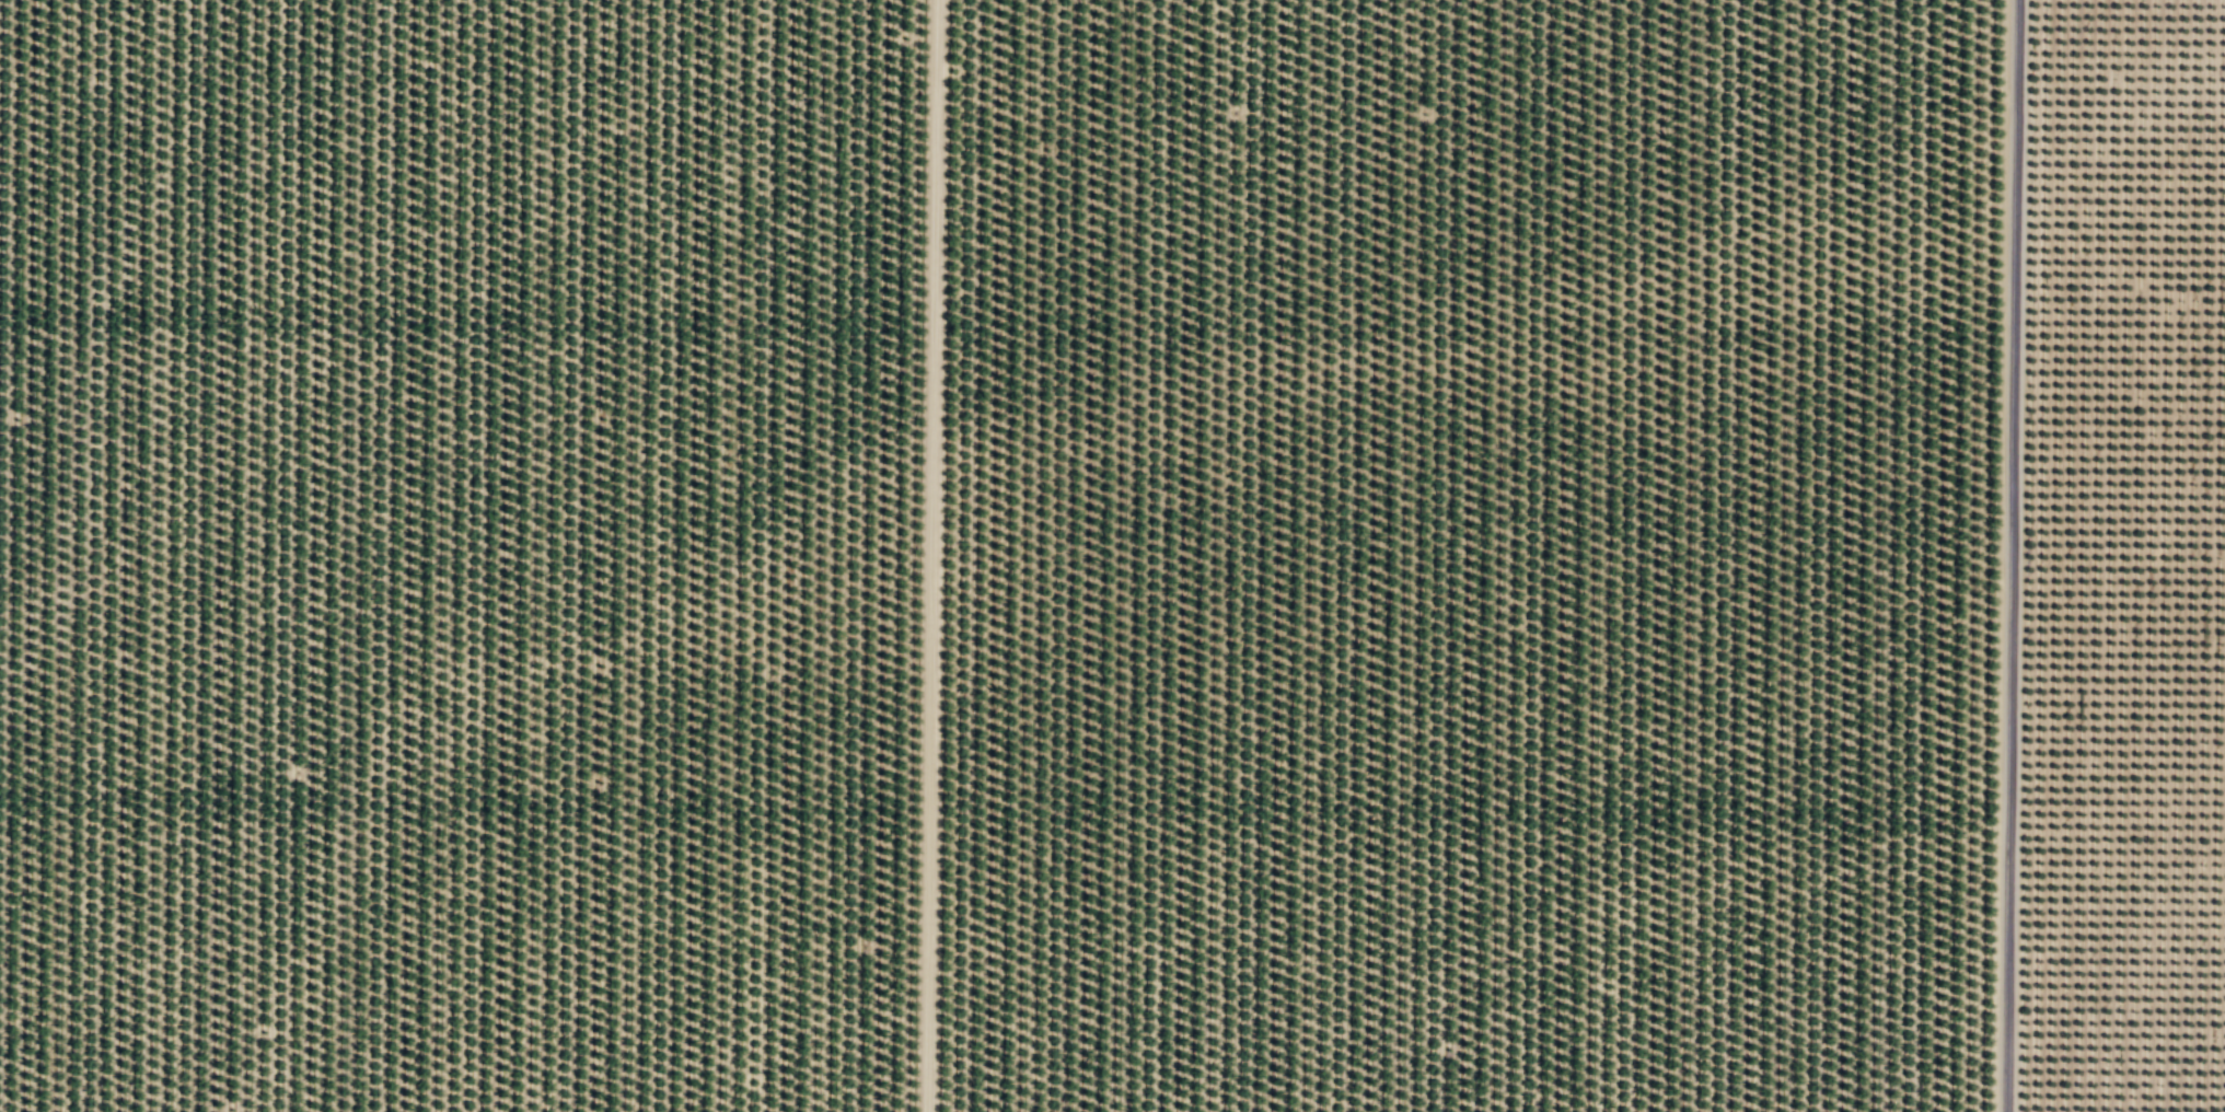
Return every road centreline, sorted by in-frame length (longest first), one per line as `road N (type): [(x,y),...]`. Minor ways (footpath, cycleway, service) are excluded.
road 1 (track): [(2016,0),(2004,1111)]
road 2 (track): [(927,1111),(937,0)]

